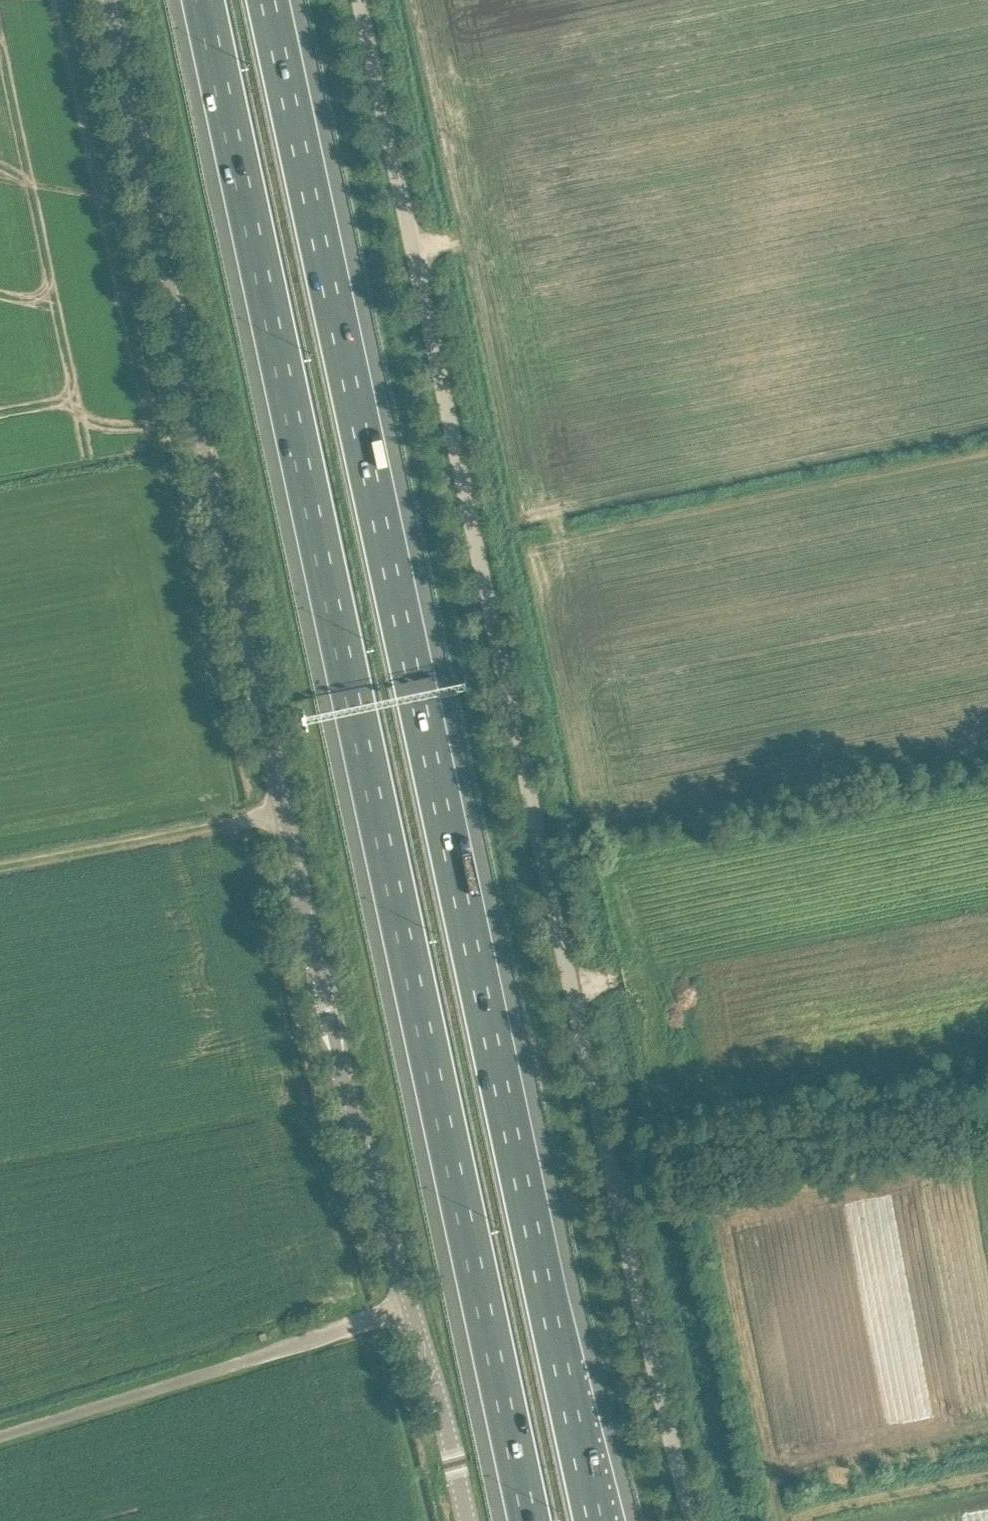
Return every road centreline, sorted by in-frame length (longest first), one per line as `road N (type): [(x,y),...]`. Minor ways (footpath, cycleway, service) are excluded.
road 1 (tertiary): [(468,1520),(328,1012),(110,0)]
road 2 (unclassified): [(691,1520),(362,0)]
road 3 (motorway): [(204,0),(531,1520)]
road 4 (motorway): [(595,1520),(272,0)]
road 5 (track): [(284,812),(0,866)]

